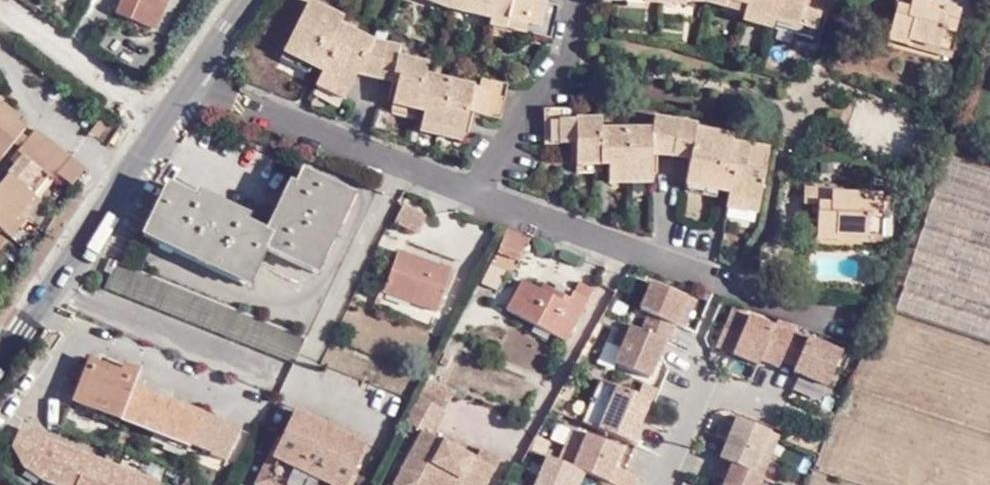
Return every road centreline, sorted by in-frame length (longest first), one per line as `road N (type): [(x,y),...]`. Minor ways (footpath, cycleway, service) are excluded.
road 1 (residential): [(743,290),(192,77)]
road 2 (unclassified): [(0,357),(123,179)]
road 3 (residential): [(162,122),(0,1)]
road 4 (residential): [(123,179),(22,85),(0,51)]

